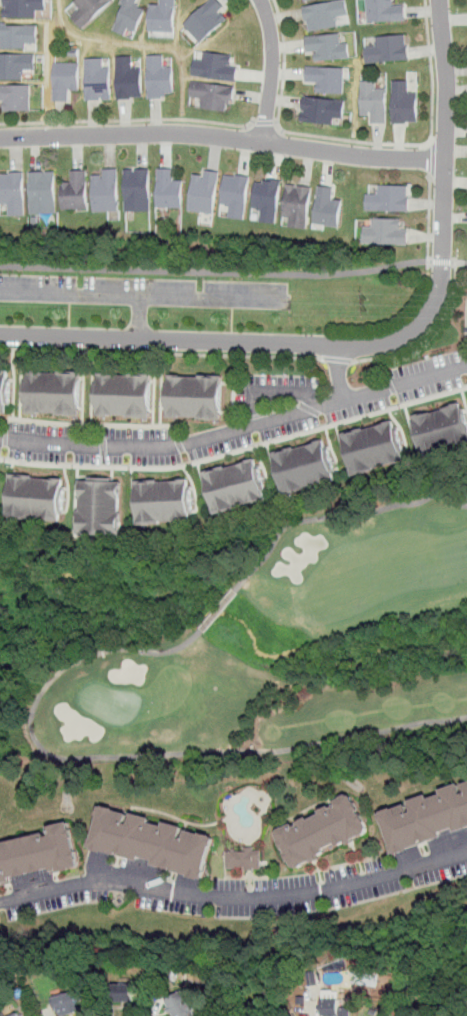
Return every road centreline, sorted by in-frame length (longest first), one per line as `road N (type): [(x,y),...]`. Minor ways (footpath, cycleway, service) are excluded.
road 1 (residential): [(440,0),(448,81),(441,286),(408,335),(353,346),(0,336)]
road 2 (residential): [(466,852),(306,894),(212,898),(102,879),(0,903)]
road 3 (residential): [(446,161),(190,132),(0,138)]
road 4 (residential): [(262,142),(272,52),(260,0)]

